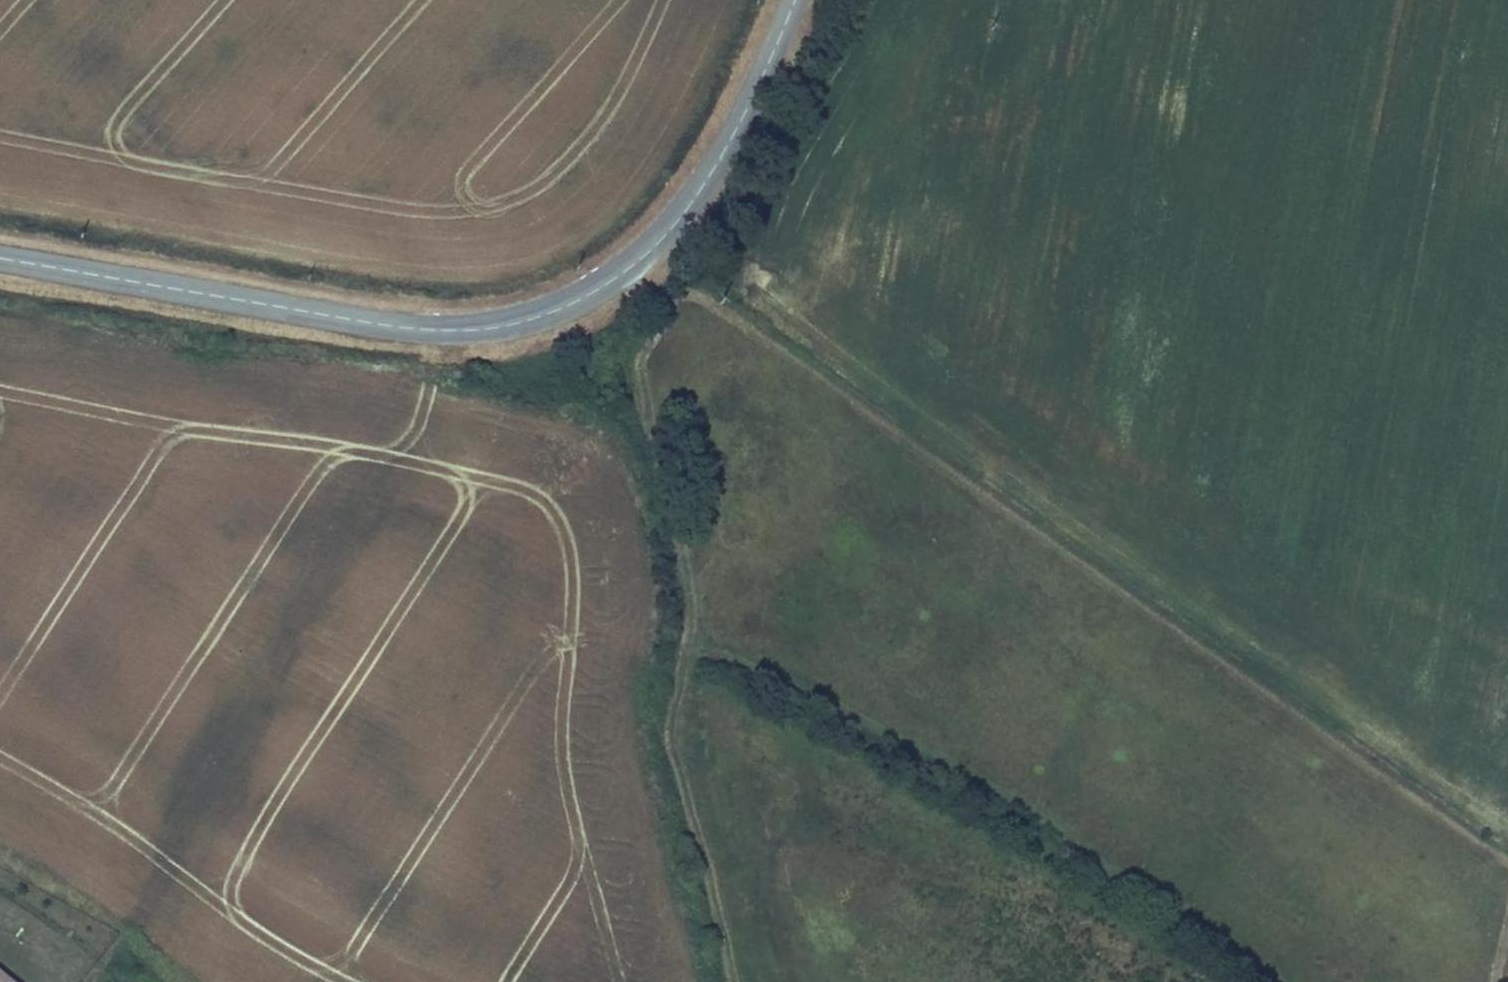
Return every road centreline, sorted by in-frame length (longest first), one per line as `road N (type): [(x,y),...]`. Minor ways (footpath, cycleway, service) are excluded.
road 1 (tertiary): [(0,259),(365,324),(481,331),(524,321),(615,277),(690,201),(745,106),(790,0)]
road 2 (track): [(642,256),(667,623),(659,716),(715,981)]

